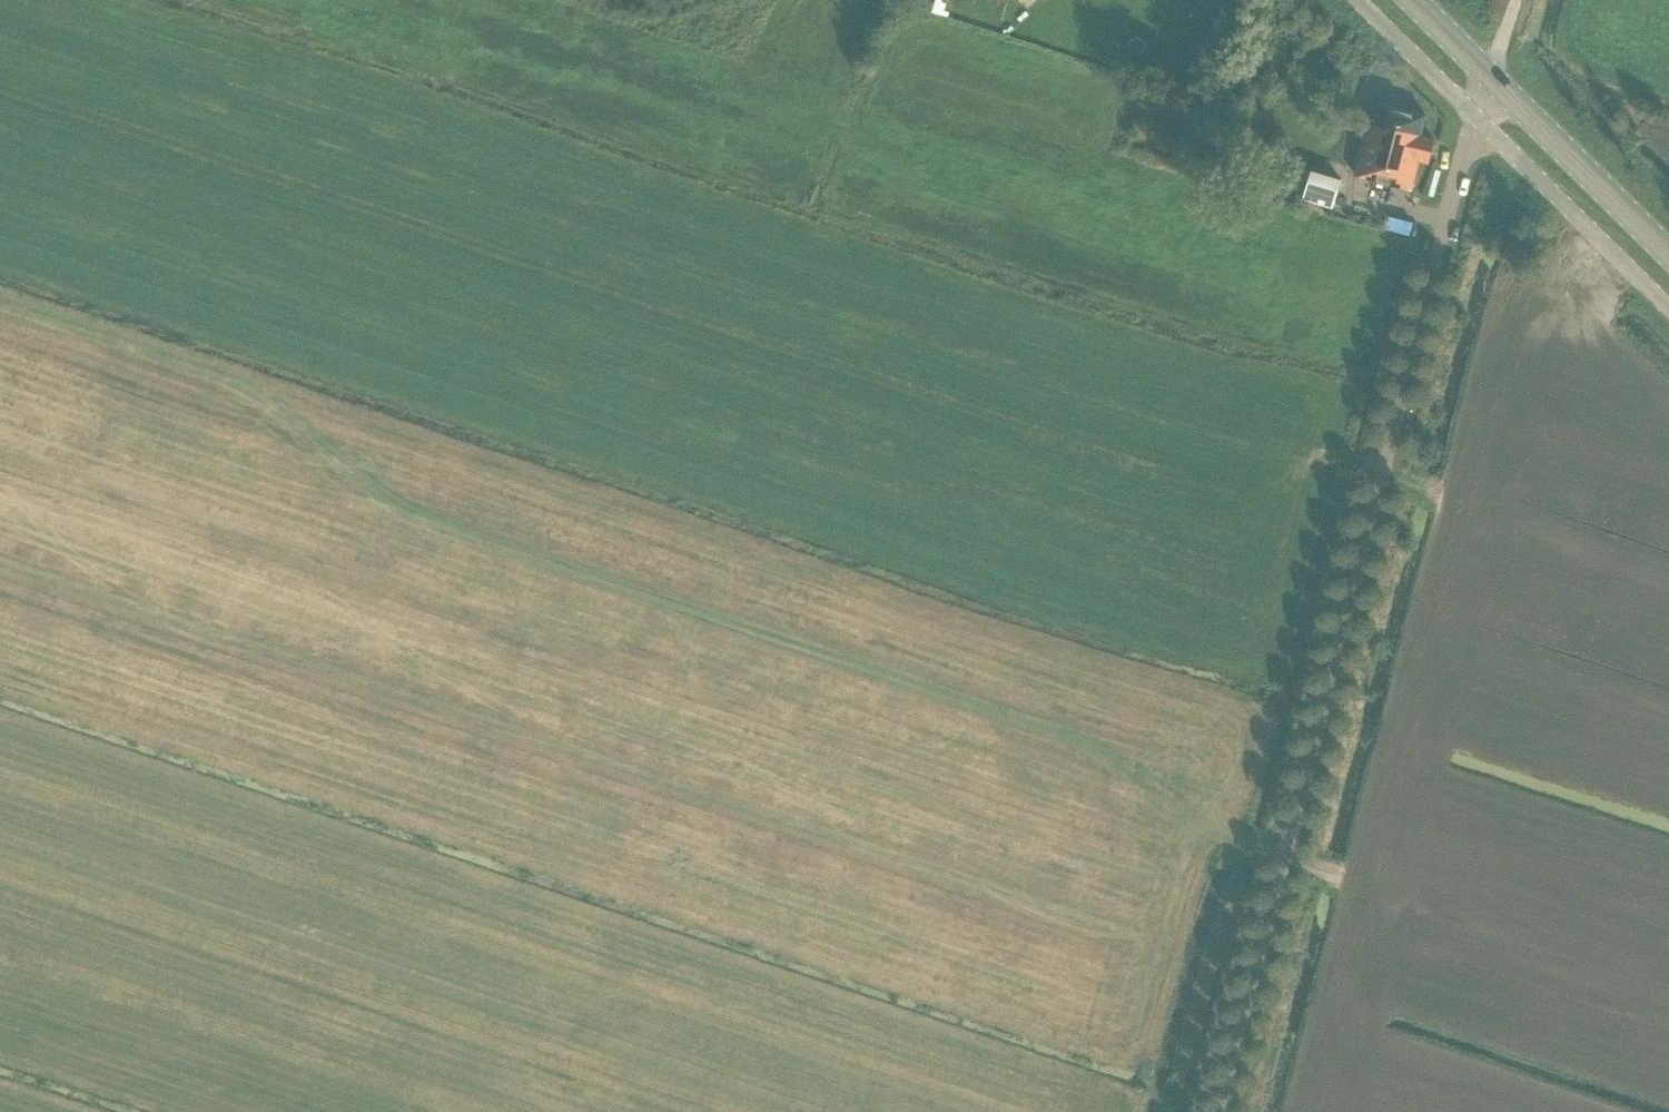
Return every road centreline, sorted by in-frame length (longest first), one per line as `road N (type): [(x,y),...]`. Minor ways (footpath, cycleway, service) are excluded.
road 1 (unclassified): [(1477,120),(1668,310)]
road 2 (primary): [(1668,254),(1489,76)]
road 3 (unclassified): [(1357,0),(1477,120)]
road 4 (unclassified): [(1440,267),(1477,120)]

